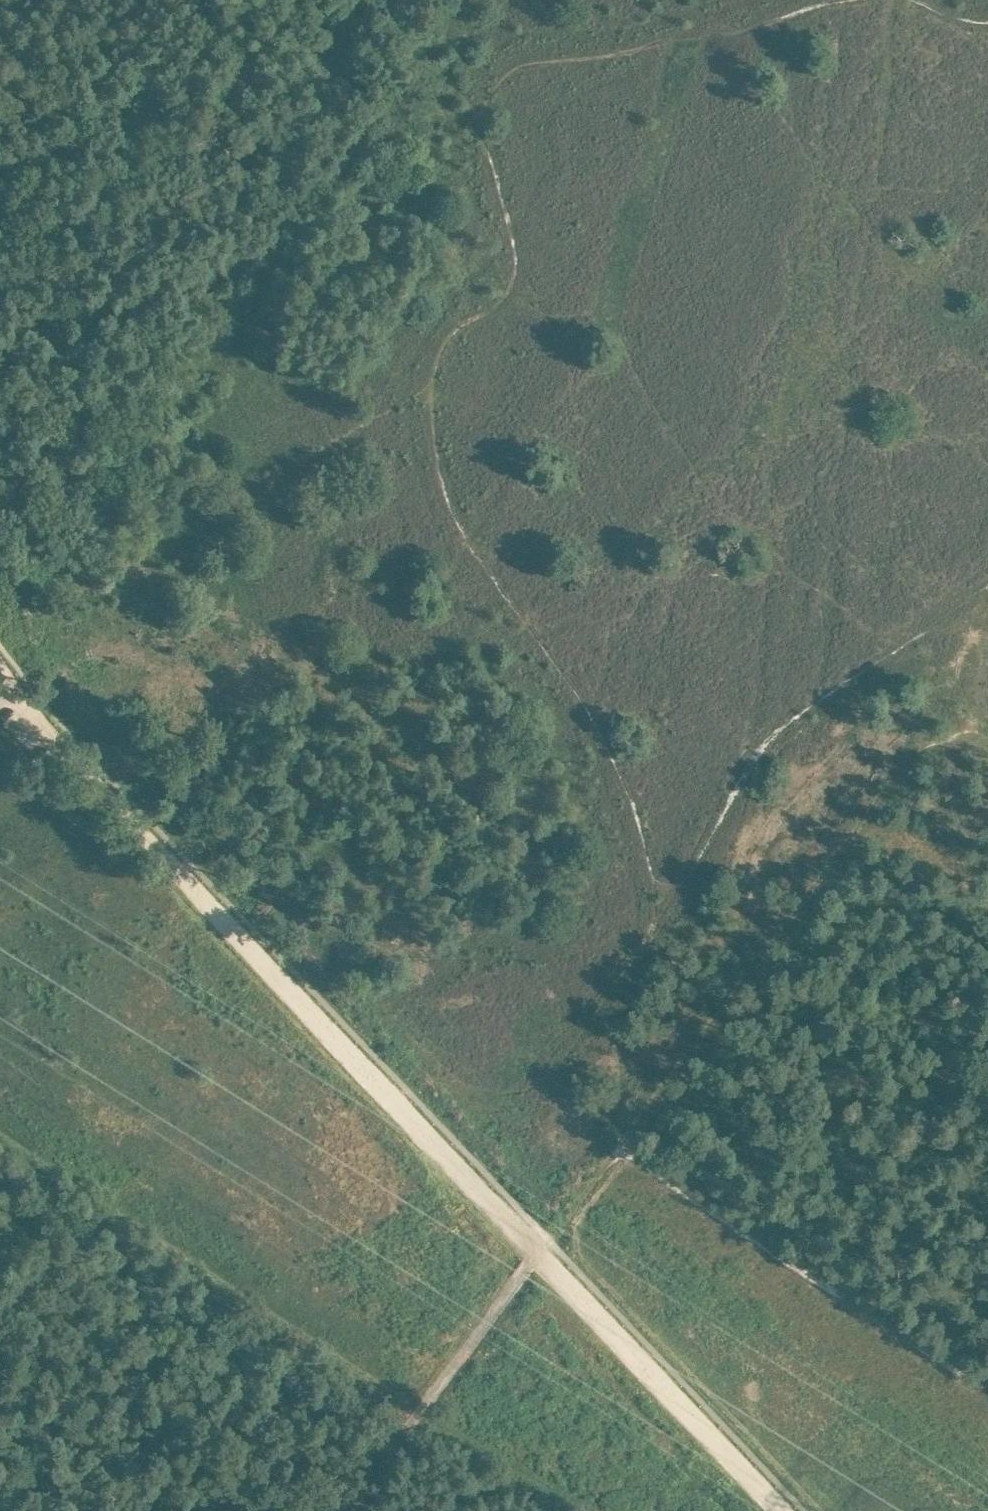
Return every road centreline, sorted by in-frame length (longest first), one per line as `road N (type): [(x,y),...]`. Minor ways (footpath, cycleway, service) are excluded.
road 1 (track): [(0,668),(26,714),(275,963),(789,1510)]
road 2 (track): [(543,1255),(346,1510)]

